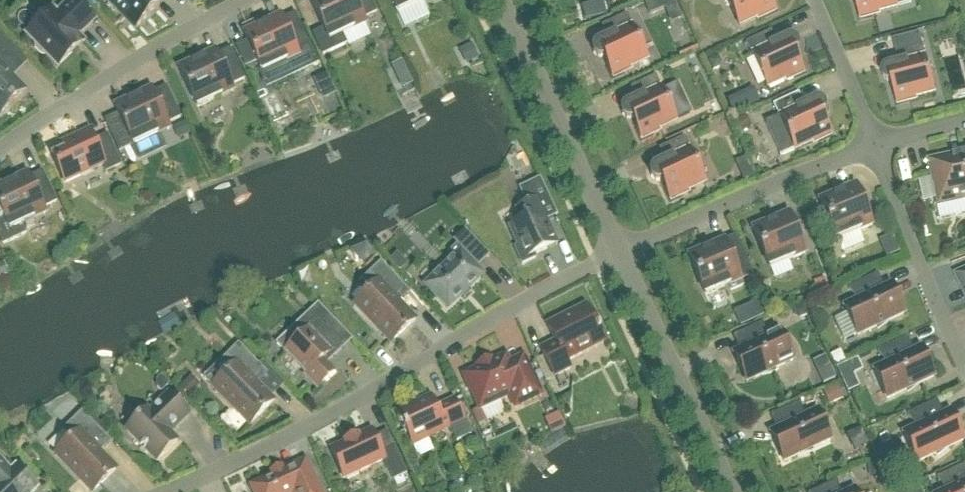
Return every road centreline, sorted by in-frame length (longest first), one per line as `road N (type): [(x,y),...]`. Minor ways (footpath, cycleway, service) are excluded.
road 1 (residential): [(620,254),(512,306),(330,415),(169,491)]
road 2 (residential): [(252,0),(139,59),(0,148)]
road 3 (unclassified): [(620,254),(502,0)]
road 4 (residential): [(874,144),(620,254)]
road 5 (unclassified): [(732,491),(620,254)]
road 6 (residential): [(964,364),(874,144)]
road 7 (residential): [(874,144),(814,0)]

